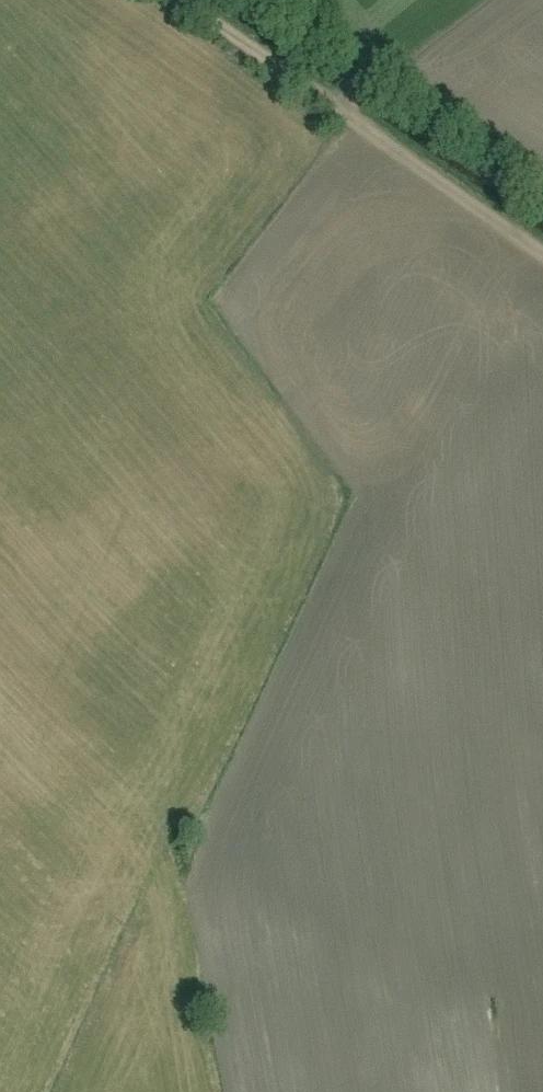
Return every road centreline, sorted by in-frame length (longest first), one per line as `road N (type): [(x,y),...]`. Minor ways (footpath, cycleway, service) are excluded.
road 1 (track): [(542,256),(180,0)]

